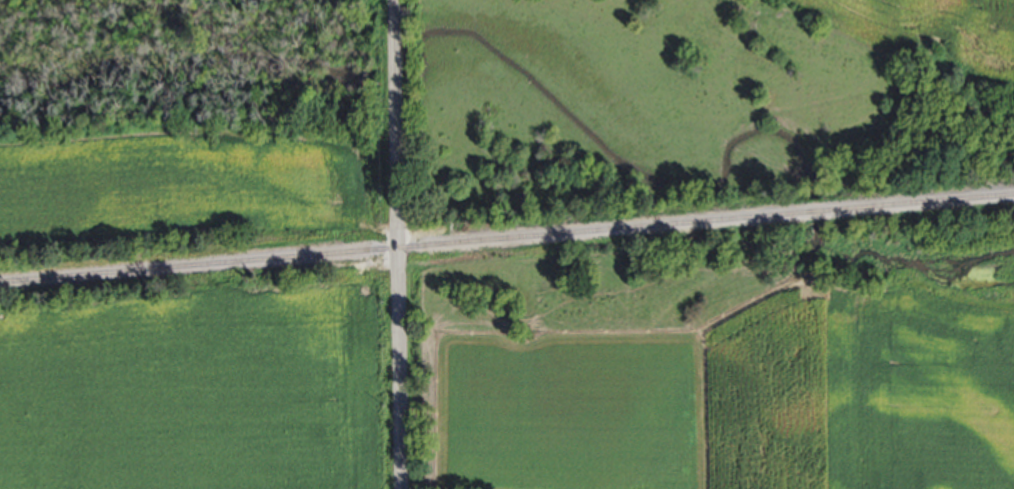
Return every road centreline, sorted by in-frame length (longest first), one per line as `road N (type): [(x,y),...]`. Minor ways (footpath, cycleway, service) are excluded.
road 1 (residential): [(401,488),(396,0)]

